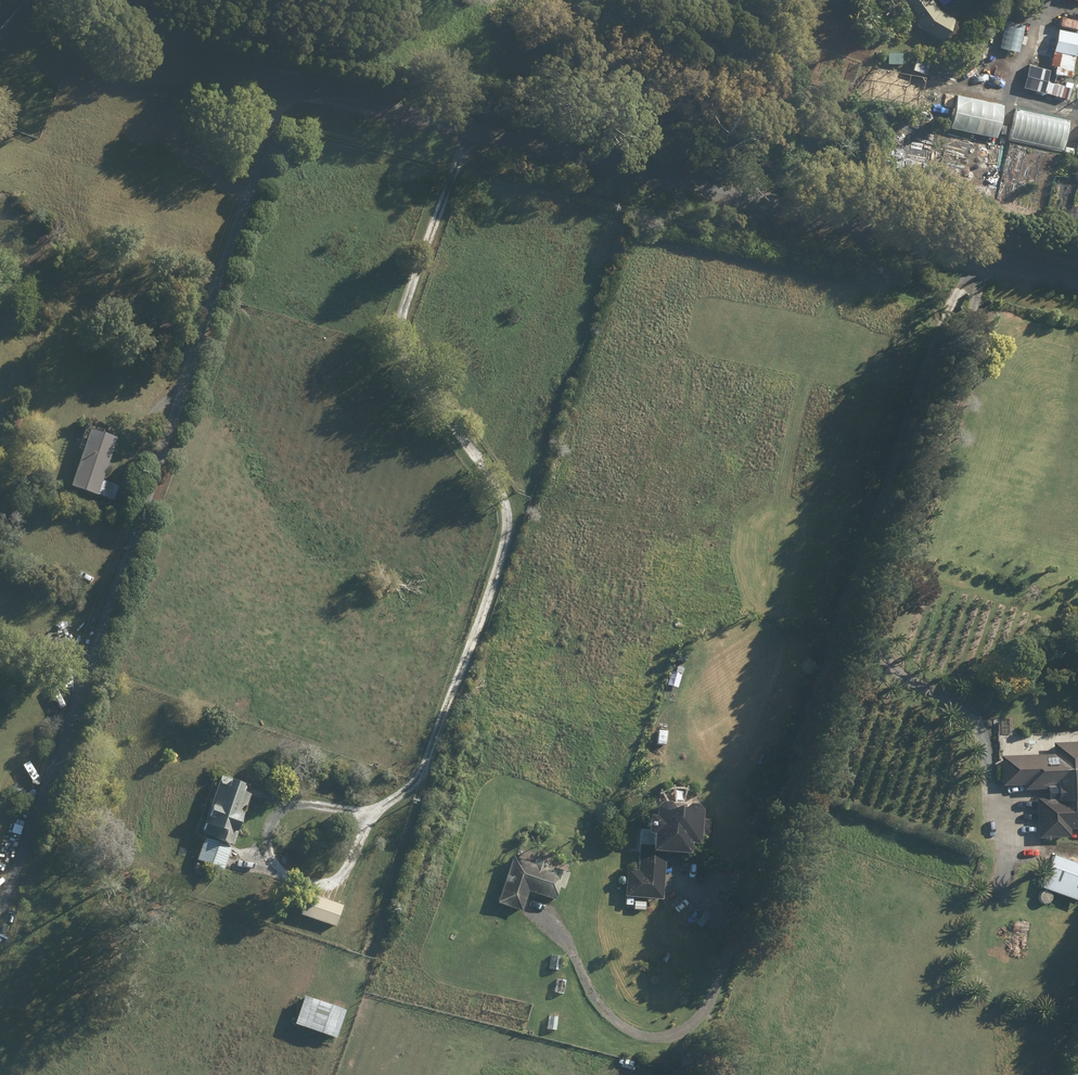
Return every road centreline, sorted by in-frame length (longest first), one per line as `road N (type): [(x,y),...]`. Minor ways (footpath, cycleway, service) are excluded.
road 1 (track): [(472,130),(402,328),(410,362),(495,481),(503,543),(424,782),(364,827),(346,862),(324,879),(273,863),(261,840),(265,819),(285,806),(357,810)]
road 2 (track): [(286,87),(0,916)]
road 3 (unclassified): [(244,76),(1077,283)]
road 4 (track): [(682,887),(698,902),(732,902),(765,862),(967,255)]
road 5 (track): [(986,259),(872,636),(879,664),(984,726),(996,811),(1011,845)]
road 6 (track): [(1077,111),(1013,95),(1028,32),(1044,21)]

